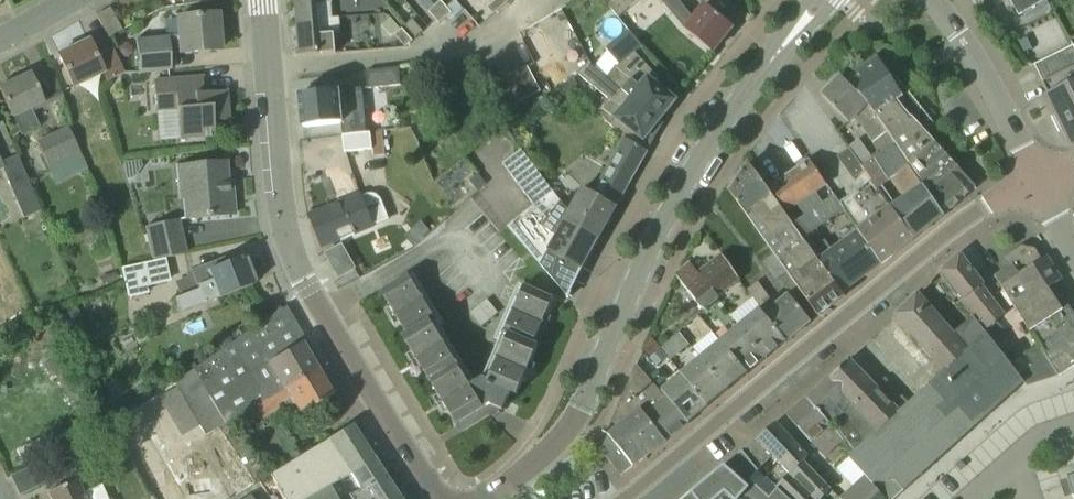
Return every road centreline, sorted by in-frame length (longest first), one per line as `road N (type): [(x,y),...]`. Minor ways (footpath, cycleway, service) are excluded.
road 1 (tertiary): [(481,498),(569,423),(636,272),(706,145),(821,0)]
road 2 (tertiary): [(443,498),(379,406),(292,255),(264,0)]
road 3 (residential): [(623,498),(1035,169)]
road 4 (residential): [(1035,169),(985,74),(927,0)]

